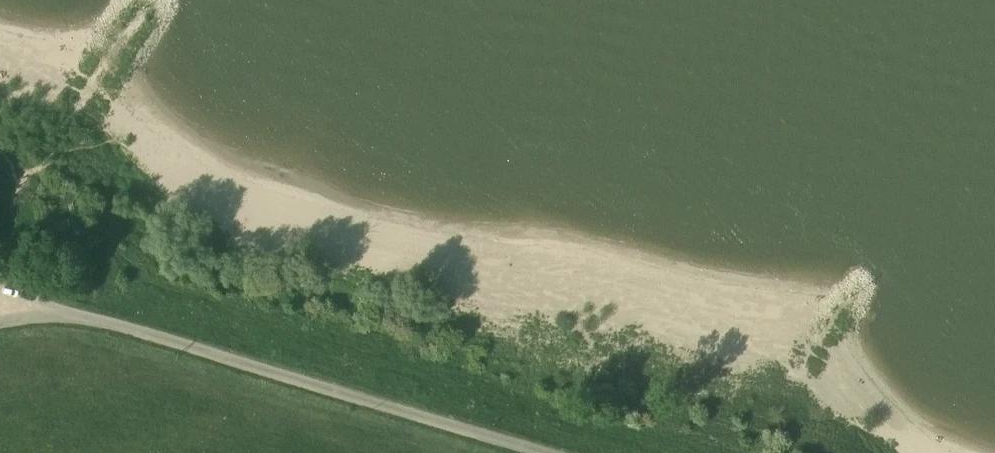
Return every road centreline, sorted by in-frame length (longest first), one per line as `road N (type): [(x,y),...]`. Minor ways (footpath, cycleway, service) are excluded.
road 1 (unclassified): [(0,314),(38,299),(548,452)]

